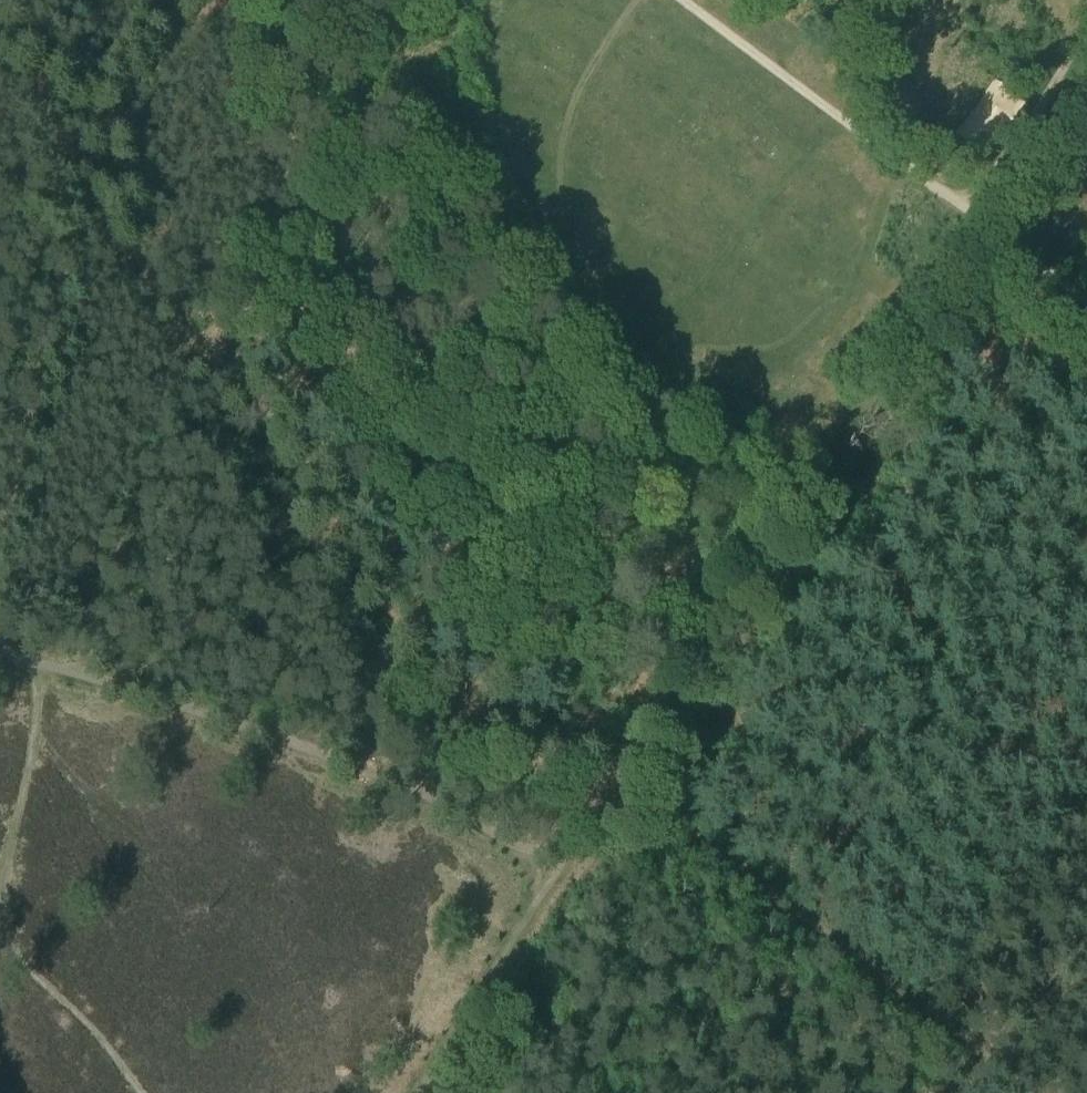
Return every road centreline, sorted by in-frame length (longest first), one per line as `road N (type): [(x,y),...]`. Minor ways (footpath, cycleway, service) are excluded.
road 1 (track): [(636,0),(587,75),(558,162),(560,210),(577,261),(602,304),(633,332),(717,369),(764,365),(787,350),(895,185),(896,159)]
road 2 (track): [(1086,361),(1035,326),(1013,321),(982,326),(952,346),(858,469),(773,510),(715,594),(610,783)]
road 3 (track): [(966,211),(682,0)]
road 4 (track): [(966,211),(1086,31)]
road 5 (track): [(847,0),(896,159)]
road 6 (track): [(1086,302),(966,211)]

